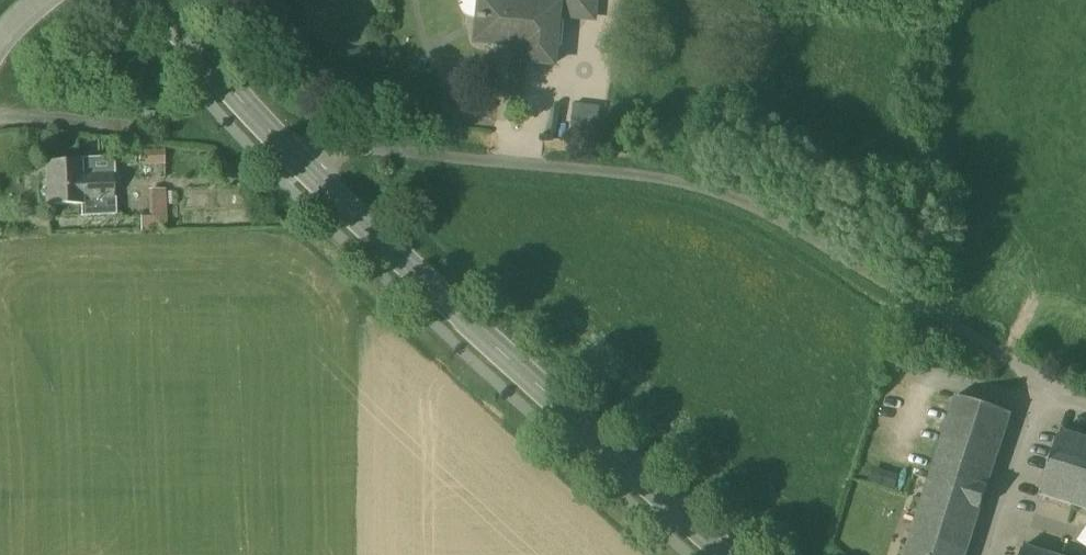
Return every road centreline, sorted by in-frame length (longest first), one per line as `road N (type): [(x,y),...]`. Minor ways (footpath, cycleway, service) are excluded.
road 1 (secondary): [(145,0),(281,153),(730,554)]
road 2 (track): [(962,323),(735,196),(560,167),(281,153)]

